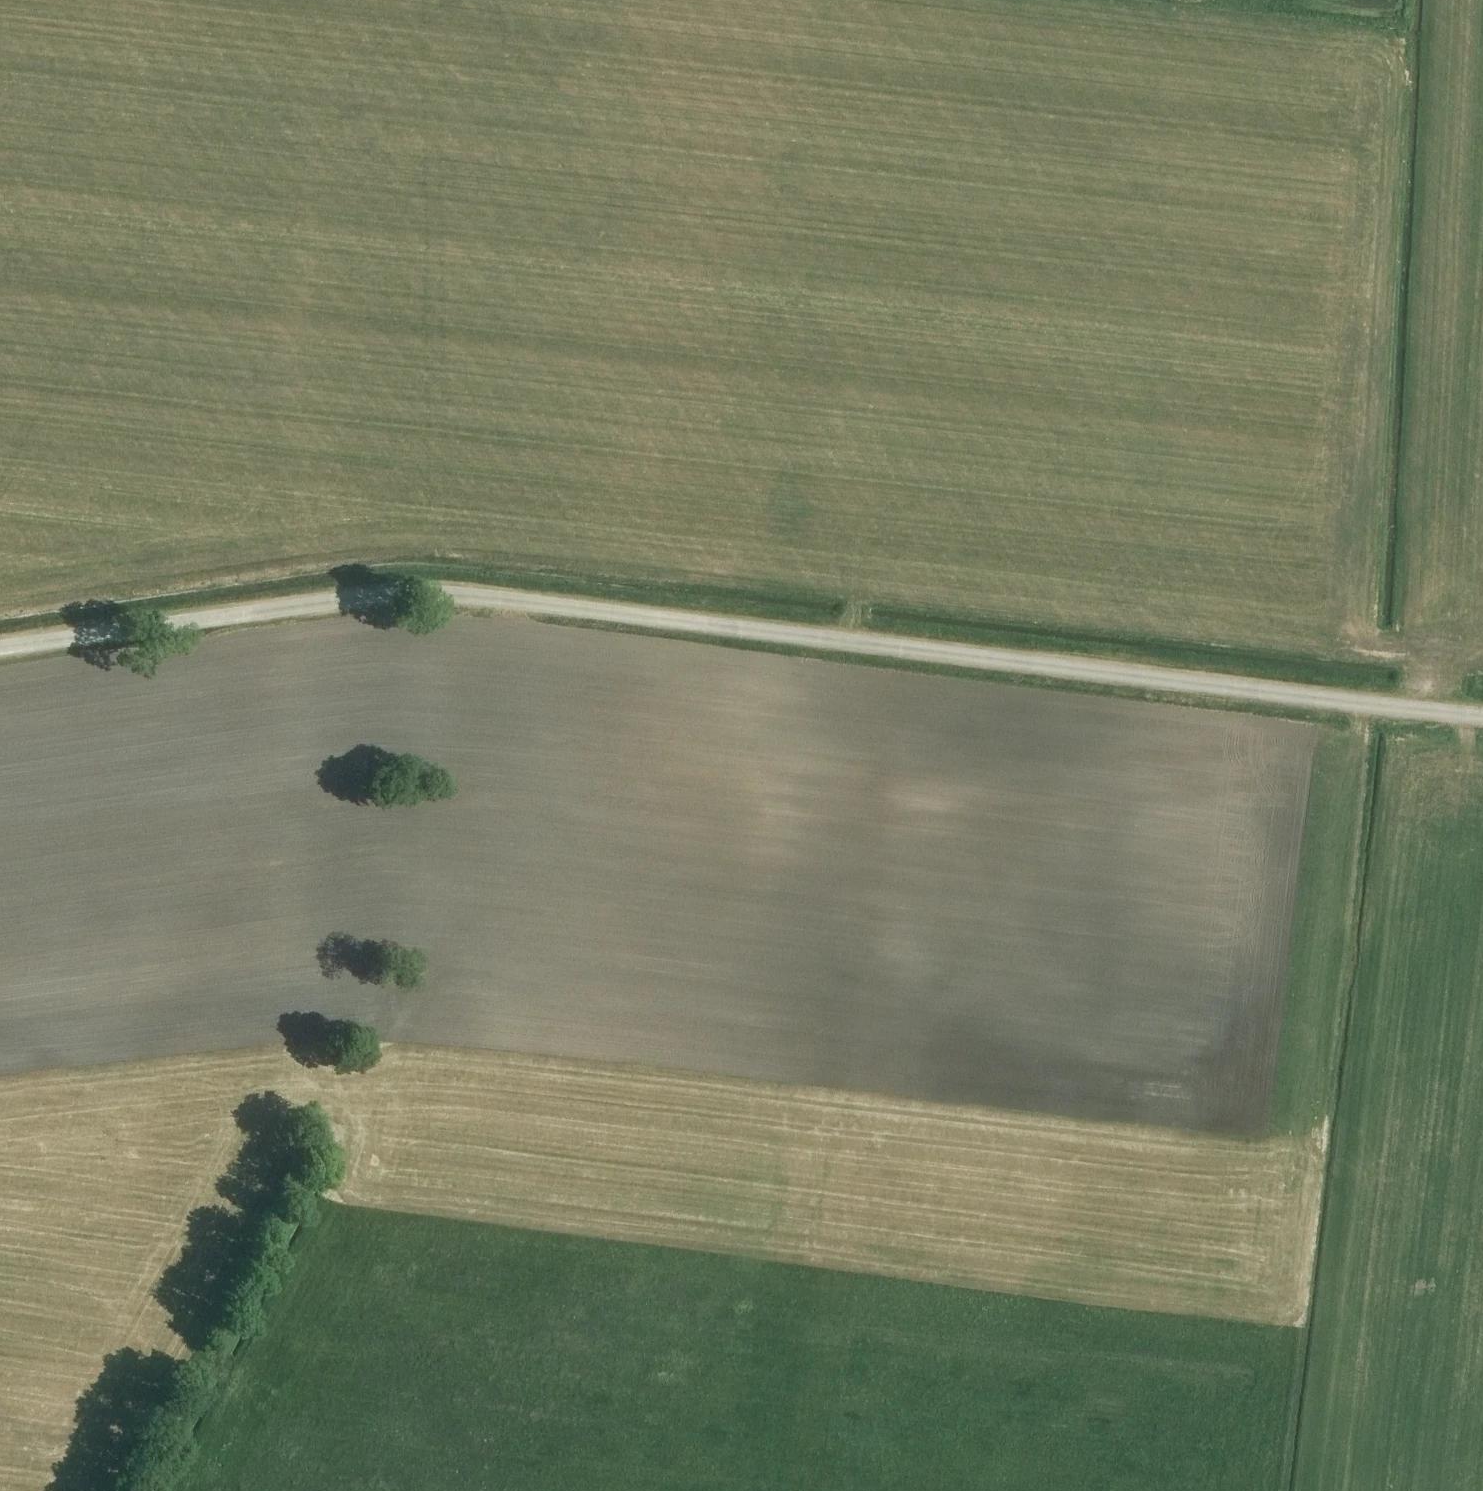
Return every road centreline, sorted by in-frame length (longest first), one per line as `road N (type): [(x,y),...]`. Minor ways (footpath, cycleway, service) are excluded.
road 1 (unclassified): [(0,647),(418,594),(1482,715)]

